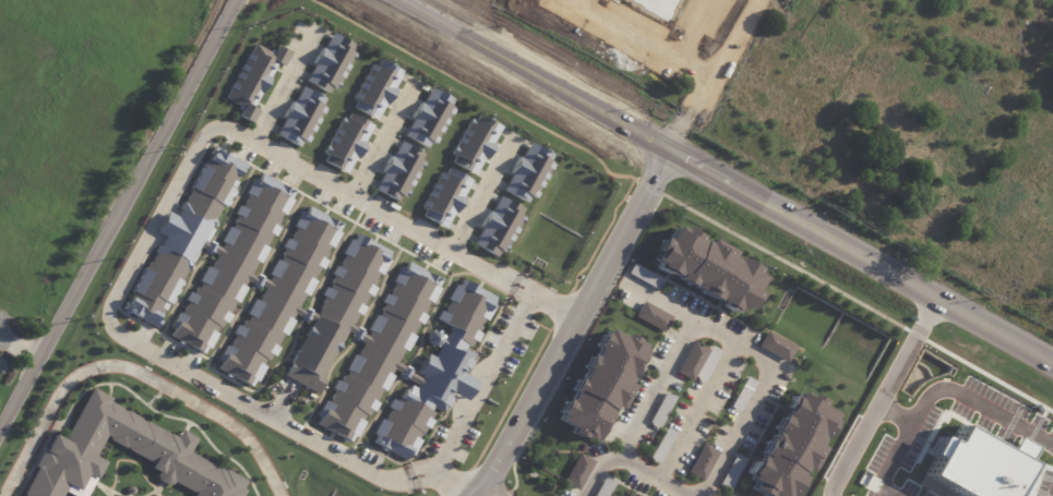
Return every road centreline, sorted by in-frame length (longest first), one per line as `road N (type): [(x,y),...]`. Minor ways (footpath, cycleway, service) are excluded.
road 1 (secondary): [(1052,363),(393,0)]
road 2 (tertiary): [(236,0),(0,426)]
road 3 (tertiary): [(465,495),(512,450),(675,158)]

